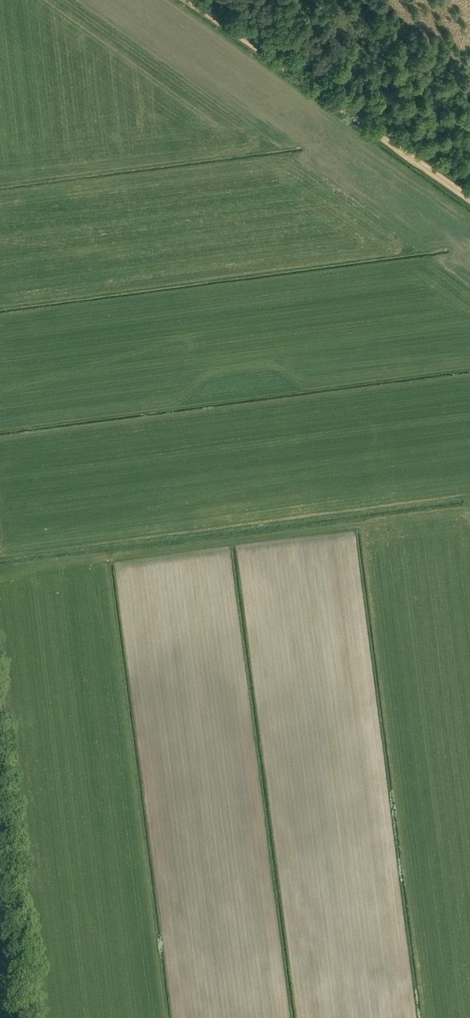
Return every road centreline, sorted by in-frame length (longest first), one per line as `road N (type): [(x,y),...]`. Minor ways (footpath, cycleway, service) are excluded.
road 1 (track): [(194,0),(469,200)]

